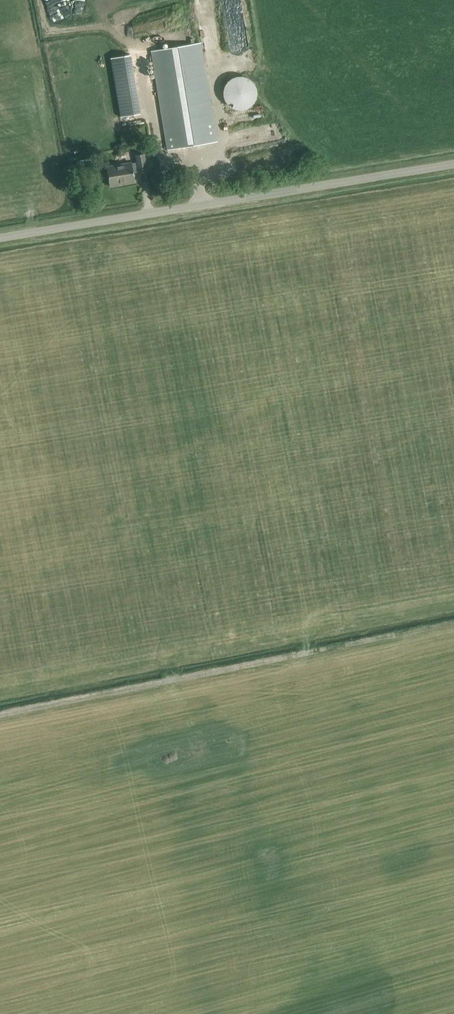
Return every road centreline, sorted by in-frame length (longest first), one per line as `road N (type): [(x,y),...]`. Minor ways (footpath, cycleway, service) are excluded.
road 1 (unclassified): [(0,237),(453,164)]

